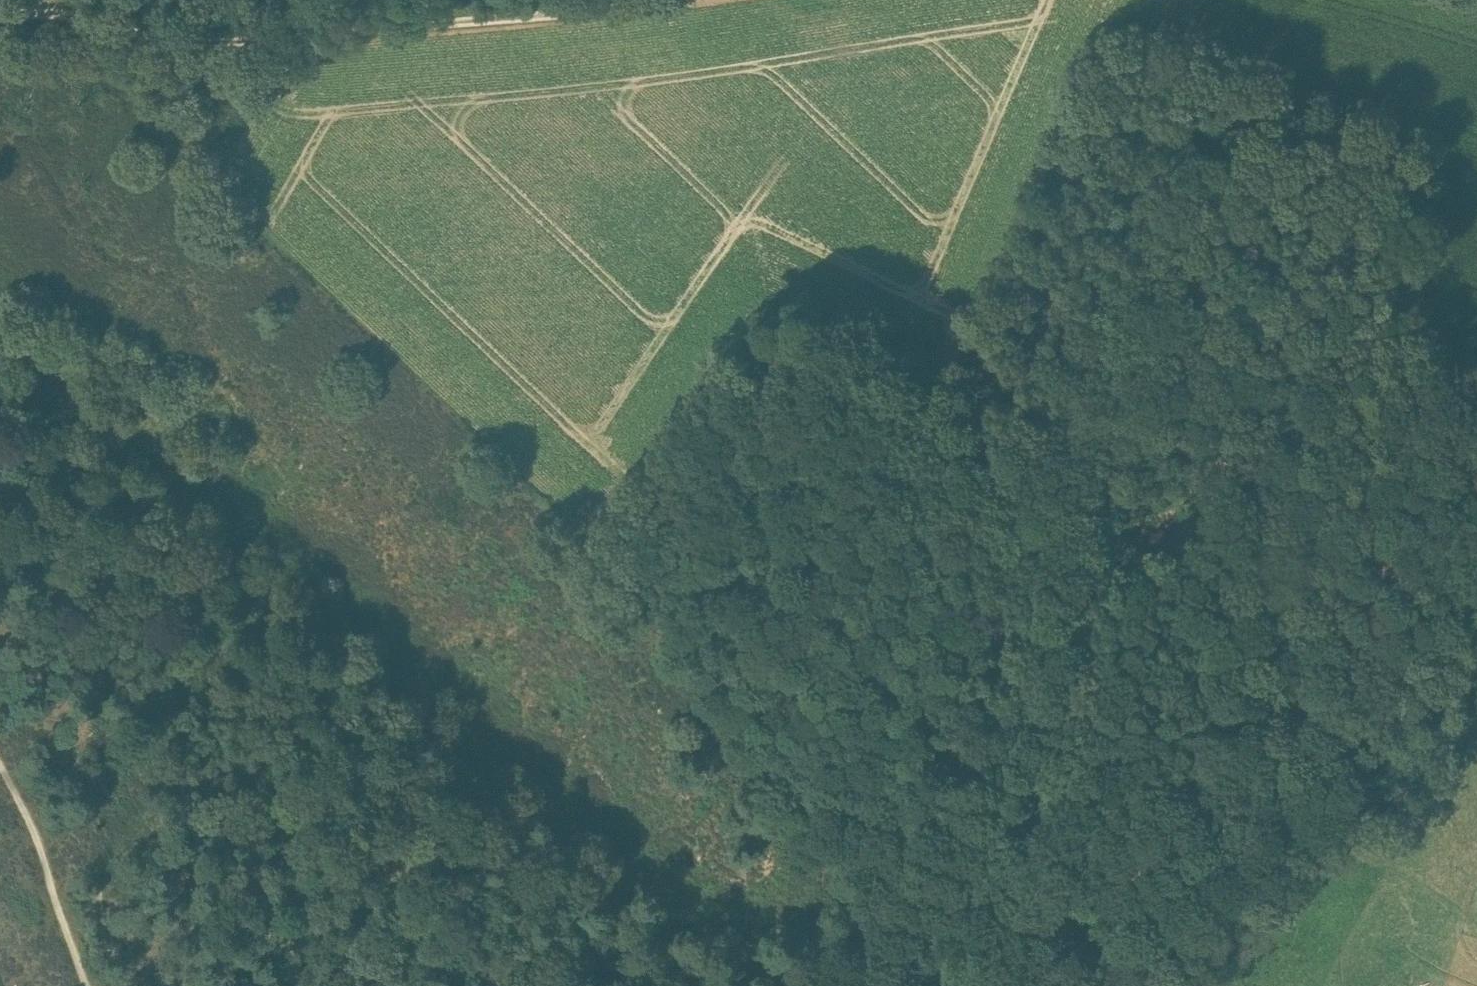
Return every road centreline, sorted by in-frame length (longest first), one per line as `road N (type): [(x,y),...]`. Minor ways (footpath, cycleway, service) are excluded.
road 1 (track): [(628,0),(295,34),(209,34),(63,9),(0,10)]

